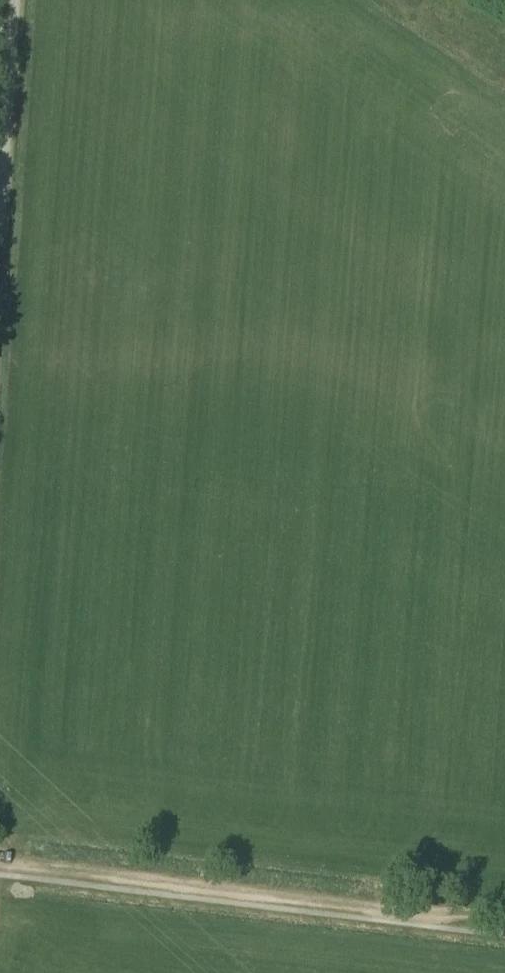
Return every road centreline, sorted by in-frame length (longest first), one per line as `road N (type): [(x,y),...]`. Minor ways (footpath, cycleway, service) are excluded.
road 1 (track): [(504,918),(0,858)]
road 2 (track): [(0,167),(13,0)]

